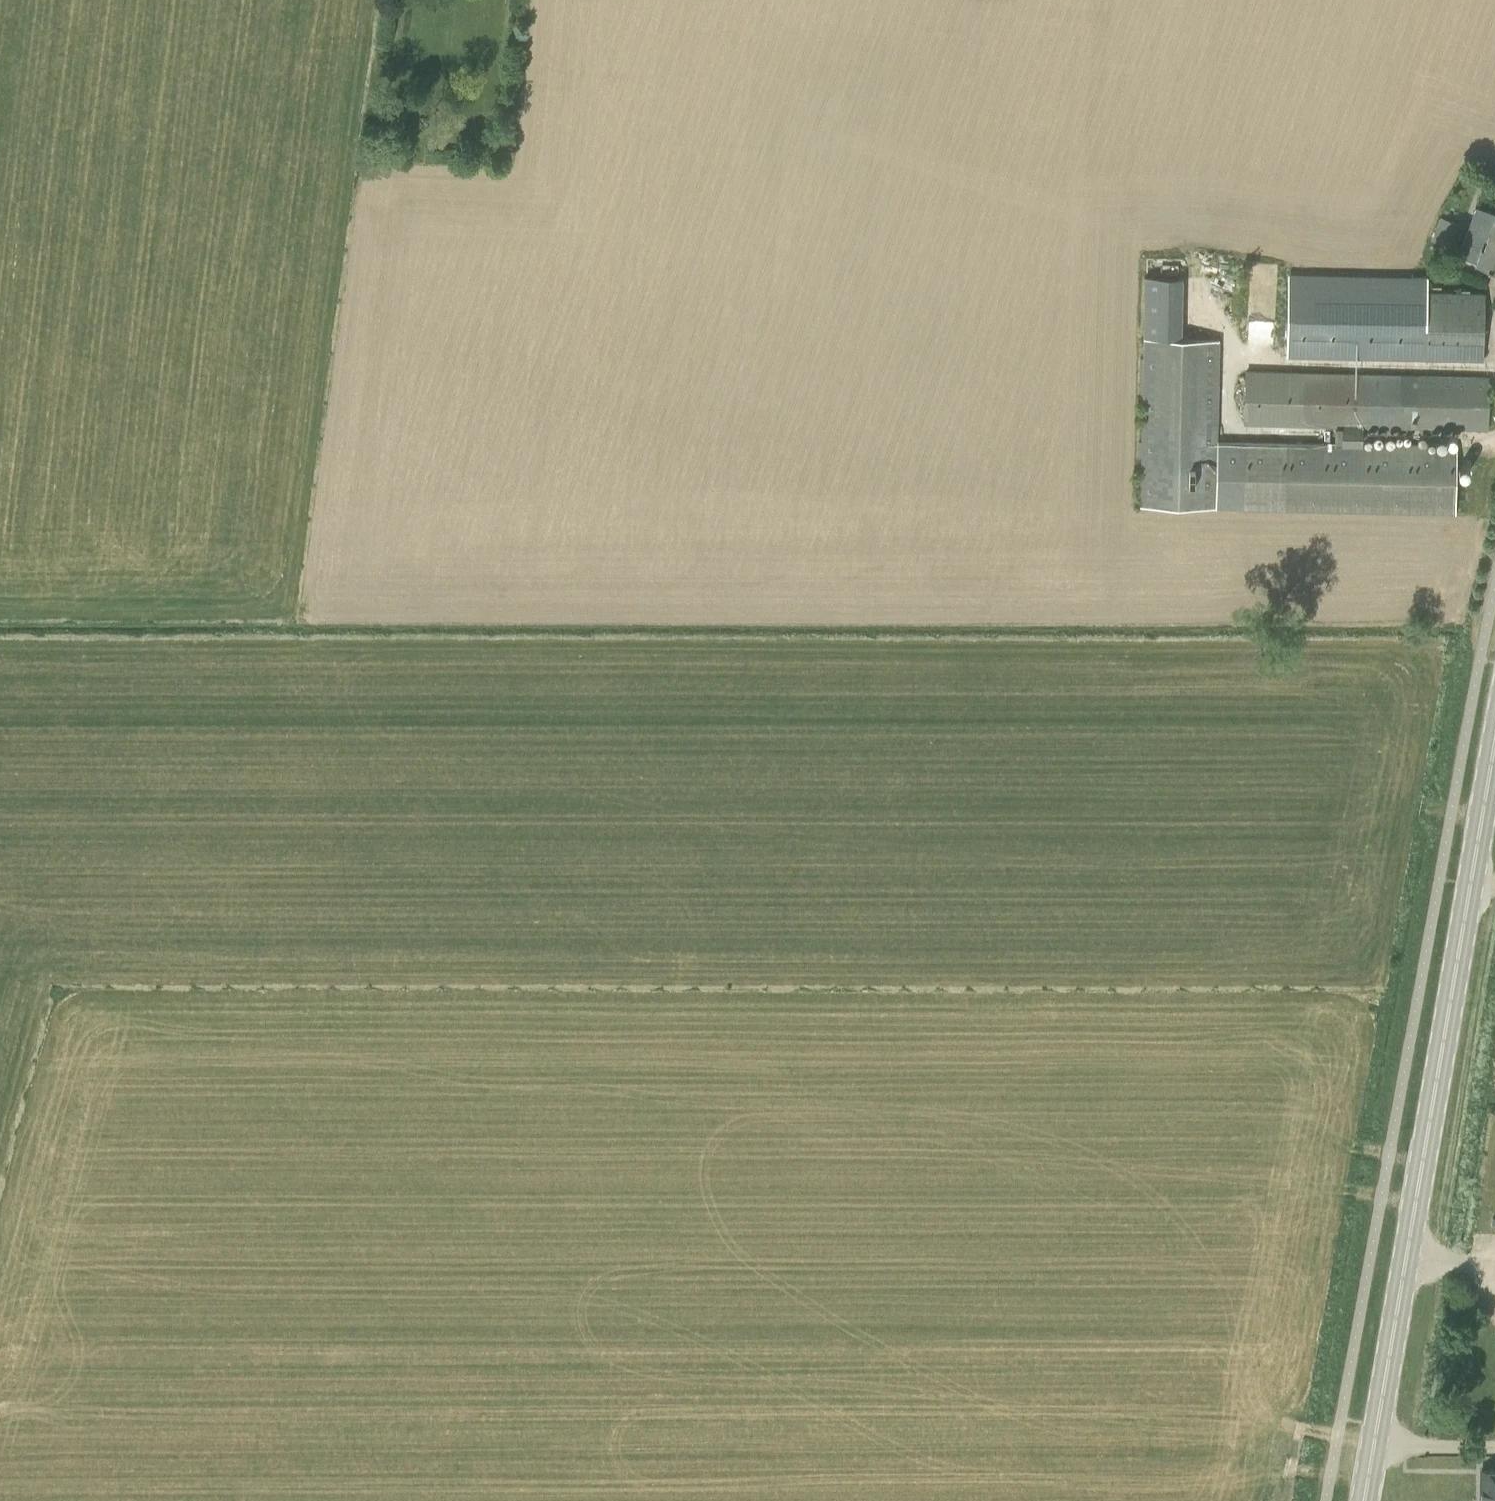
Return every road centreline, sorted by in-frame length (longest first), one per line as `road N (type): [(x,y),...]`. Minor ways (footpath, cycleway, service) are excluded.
road 1 (primary): [(1367,1500),(1494,739)]

